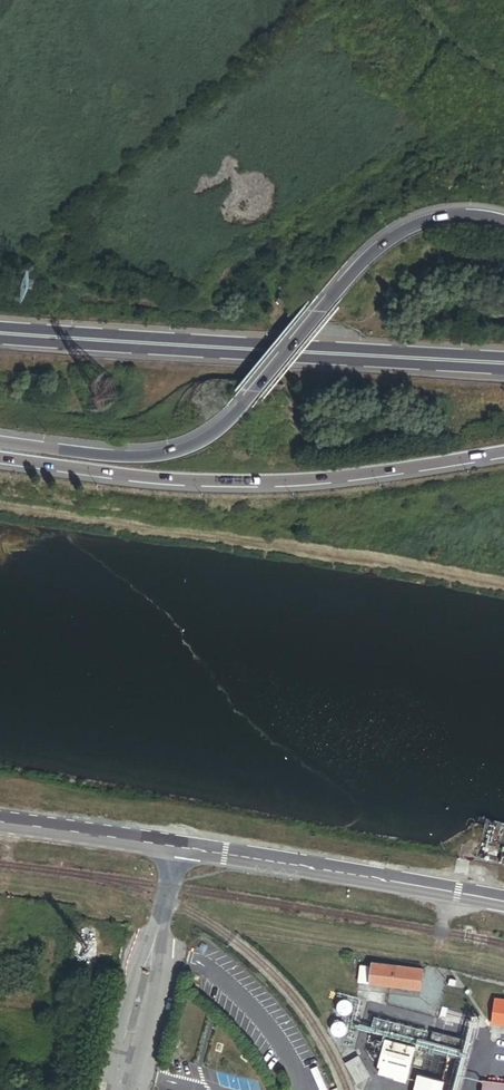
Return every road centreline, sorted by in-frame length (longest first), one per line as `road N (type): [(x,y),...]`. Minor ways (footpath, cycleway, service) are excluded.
road 1 (trunk): [(503,225),(440,221),(395,240),(196,440),(113,455),(0,439)]
road 2 (tertiary): [(0,823),(178,845),(503,902)]
road 3 (motorway): [(0,459),(131,477),(265,482),(503,453)]
road 4 (primary): [(425,360),(0,332)]

